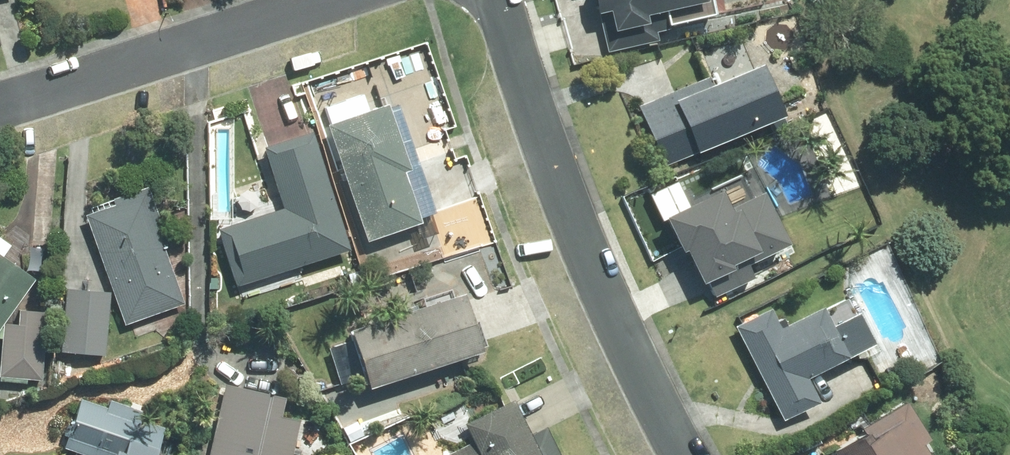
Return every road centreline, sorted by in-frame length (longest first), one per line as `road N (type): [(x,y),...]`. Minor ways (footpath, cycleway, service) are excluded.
road 1 (residential): [(683,454),(586,251),(497,0)]
road 2 (residential): [(347,0),(0,107)]

